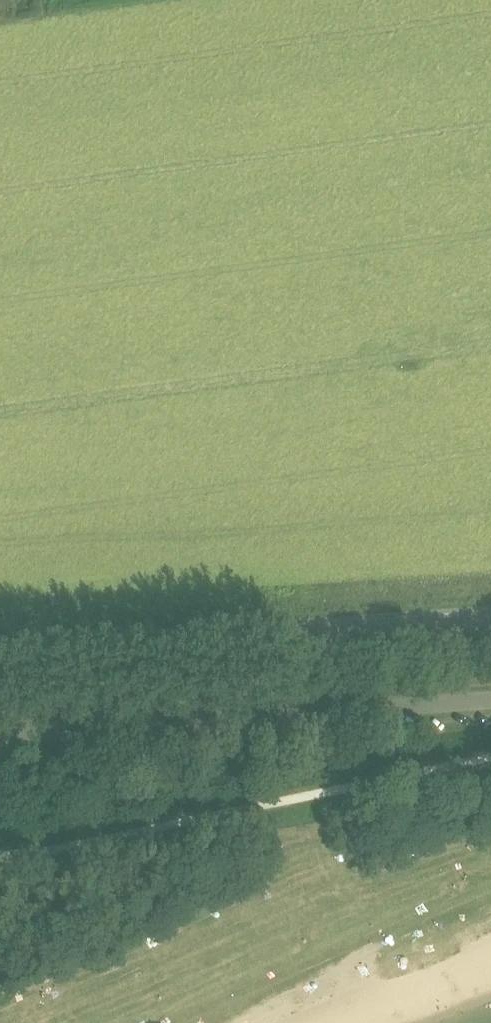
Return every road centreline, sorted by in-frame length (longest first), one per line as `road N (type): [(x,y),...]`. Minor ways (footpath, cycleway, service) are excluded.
road 1 (tertiary): [(0,647),(490,617)]

